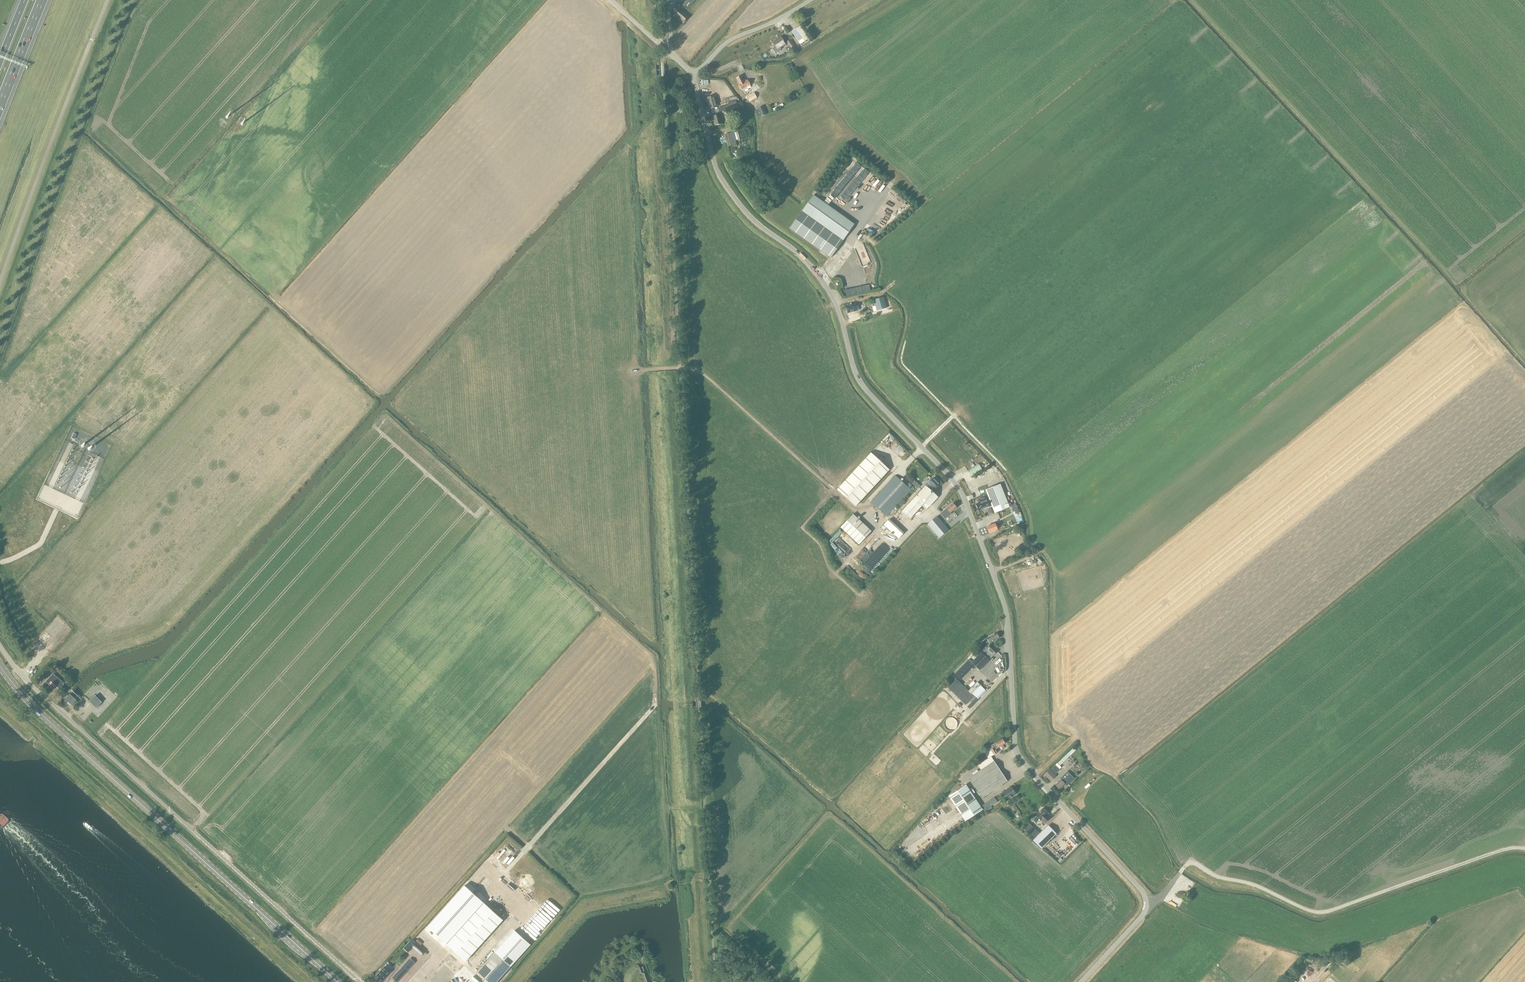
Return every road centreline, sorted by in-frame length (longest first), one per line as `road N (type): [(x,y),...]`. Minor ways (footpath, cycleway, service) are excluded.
road 1 (unclassified): [(1081,981),(1143,916),(1145,895),(1016,751),(1005,617),(963,496),(864,389),(839,310),(814,270),(721,181),(693,75)]
road 2 (unclassified): [(360,981),(27,681),(0,645)]
road 3 (primary): [(338,981),(37,710),(0,665)]
road 4 (track): [(0,700),(311,981)]
road 5 (track): [(1524,848),(1325,912),(1217,878),(1191,860),(1146,904)]
road 6 (track): [(629,371),(698,371),(835,491),(804,530),(835,574),(863,591)]
road 7 (track): [(835,491),(861,508),(954,415)]
road 8 (track): [(711,923),(822,809)]
road 9 (unclassified): [(693,75),(727,41),(807,0)]

